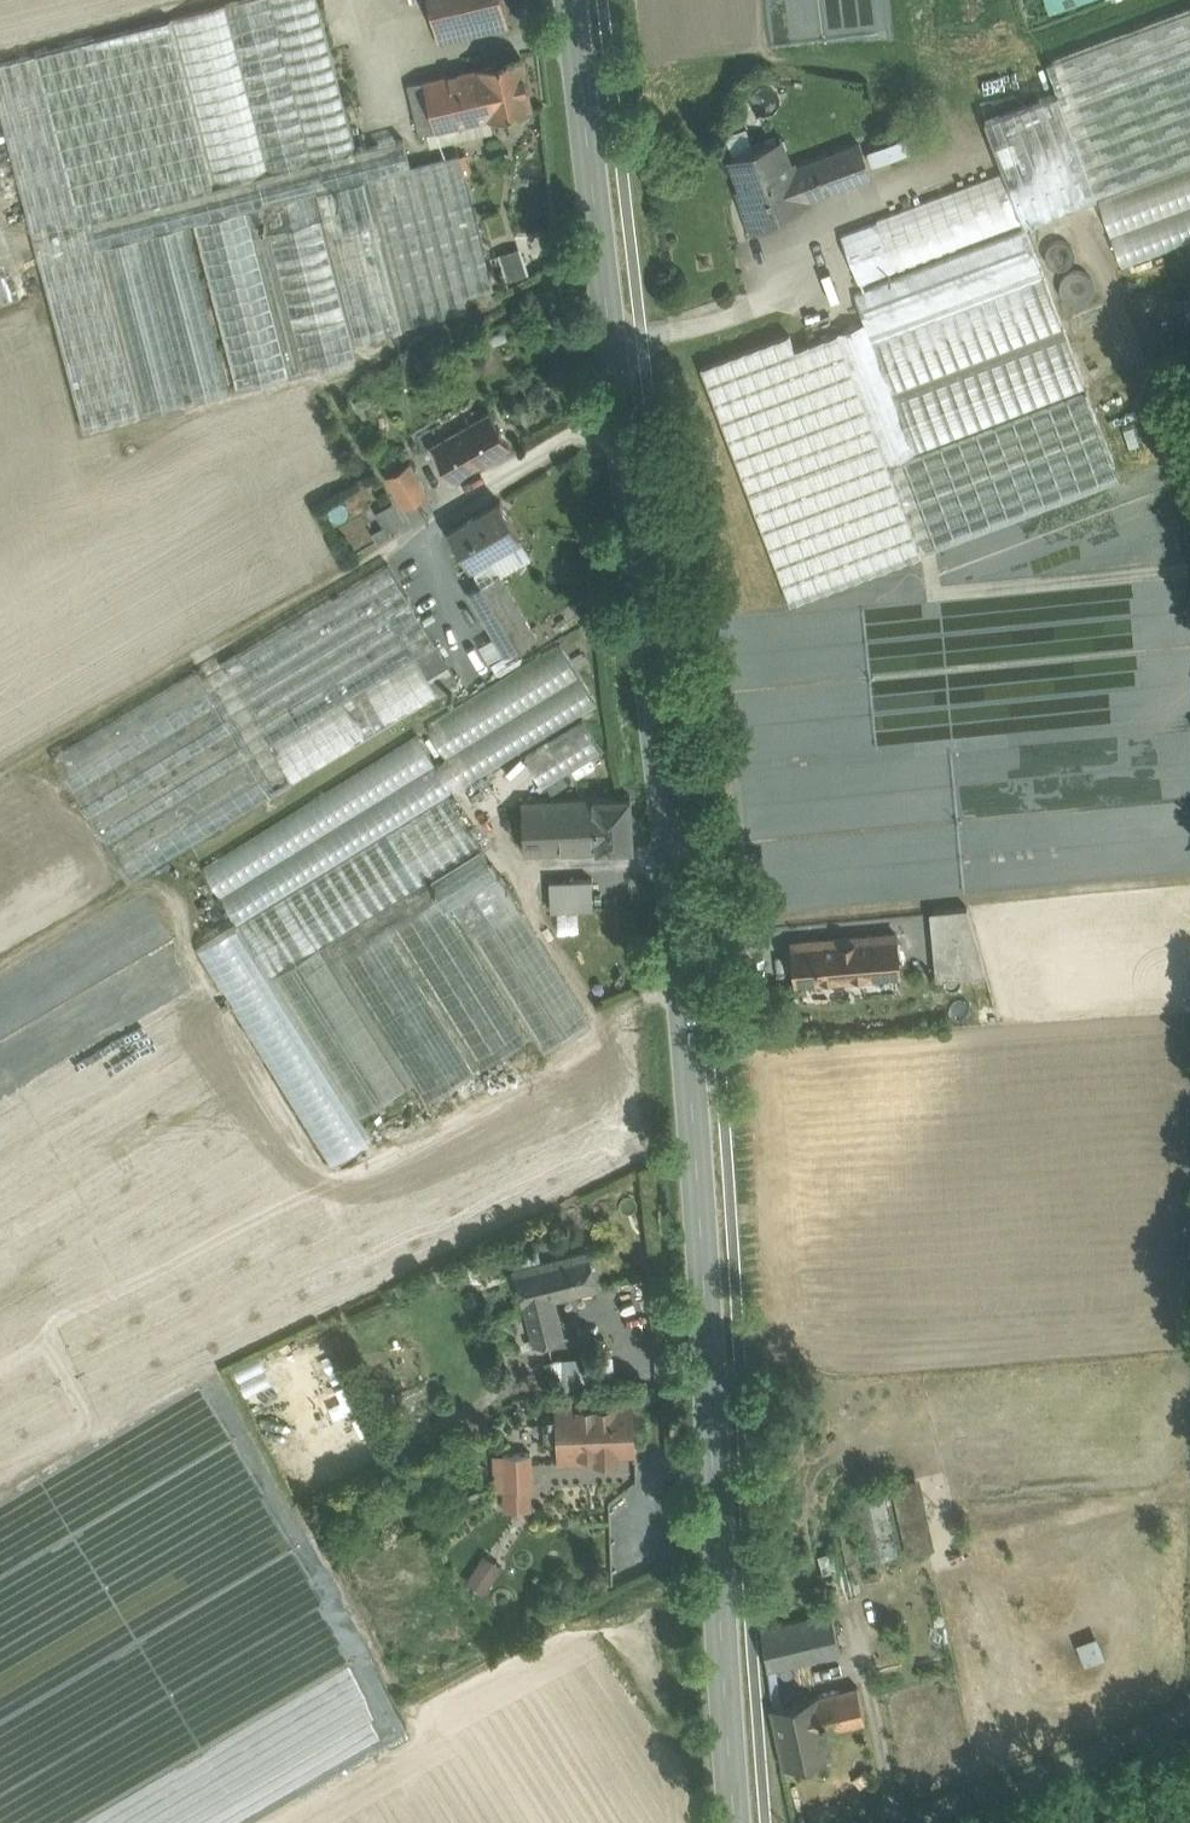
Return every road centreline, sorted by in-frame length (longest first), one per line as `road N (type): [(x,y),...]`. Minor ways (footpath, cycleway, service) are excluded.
road 1 (secondary): [(570,0),(673,948),(739,1822)]
road 2 (track): [(1189,1727),(936,1822)]
road 3 (track): [(886,1822),(868,1668)]

